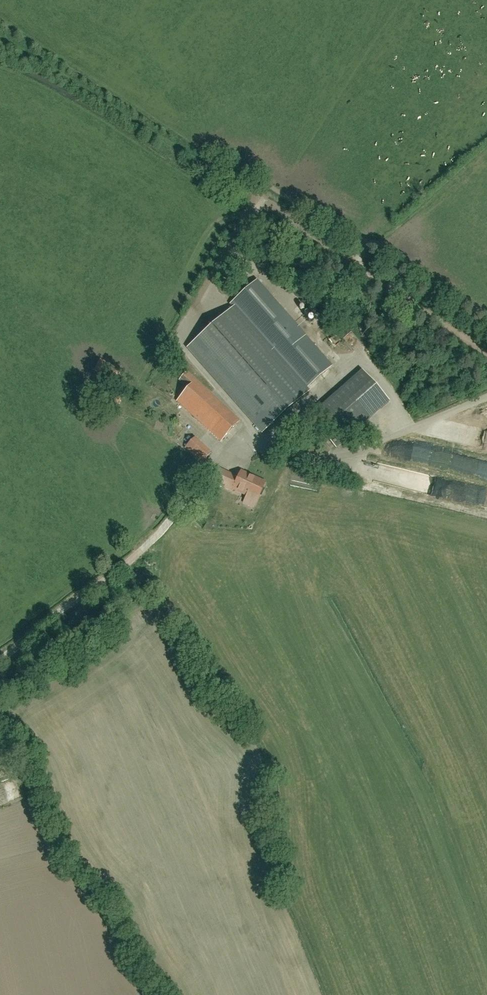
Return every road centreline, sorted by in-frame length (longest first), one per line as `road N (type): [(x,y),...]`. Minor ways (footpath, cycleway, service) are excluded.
road 1 (track): [(486,354),(0,40)]
road 2 (track): [(186,494),(0,653)]
road 3 (track): [(177,338),(254,202)]

